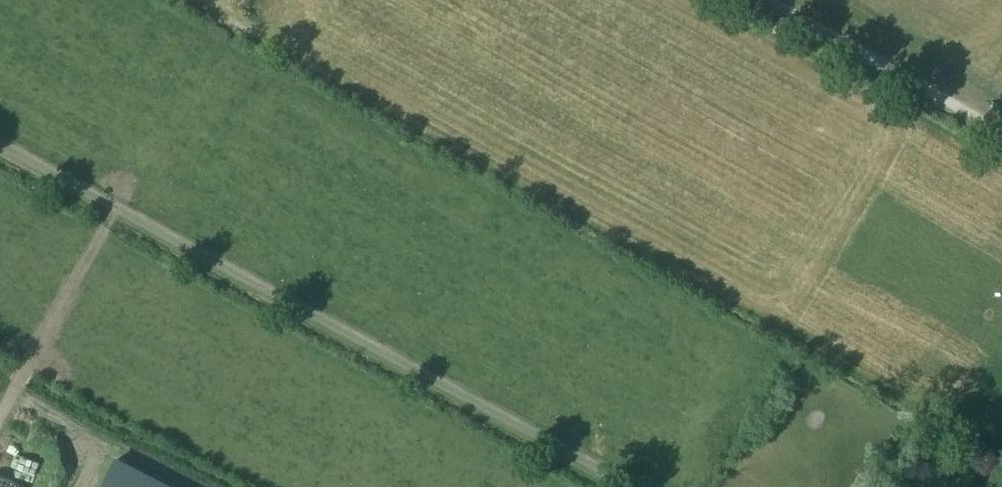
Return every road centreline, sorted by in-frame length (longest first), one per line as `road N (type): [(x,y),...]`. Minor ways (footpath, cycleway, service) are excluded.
road 1 (track): [(777,0),(1001,129)]

